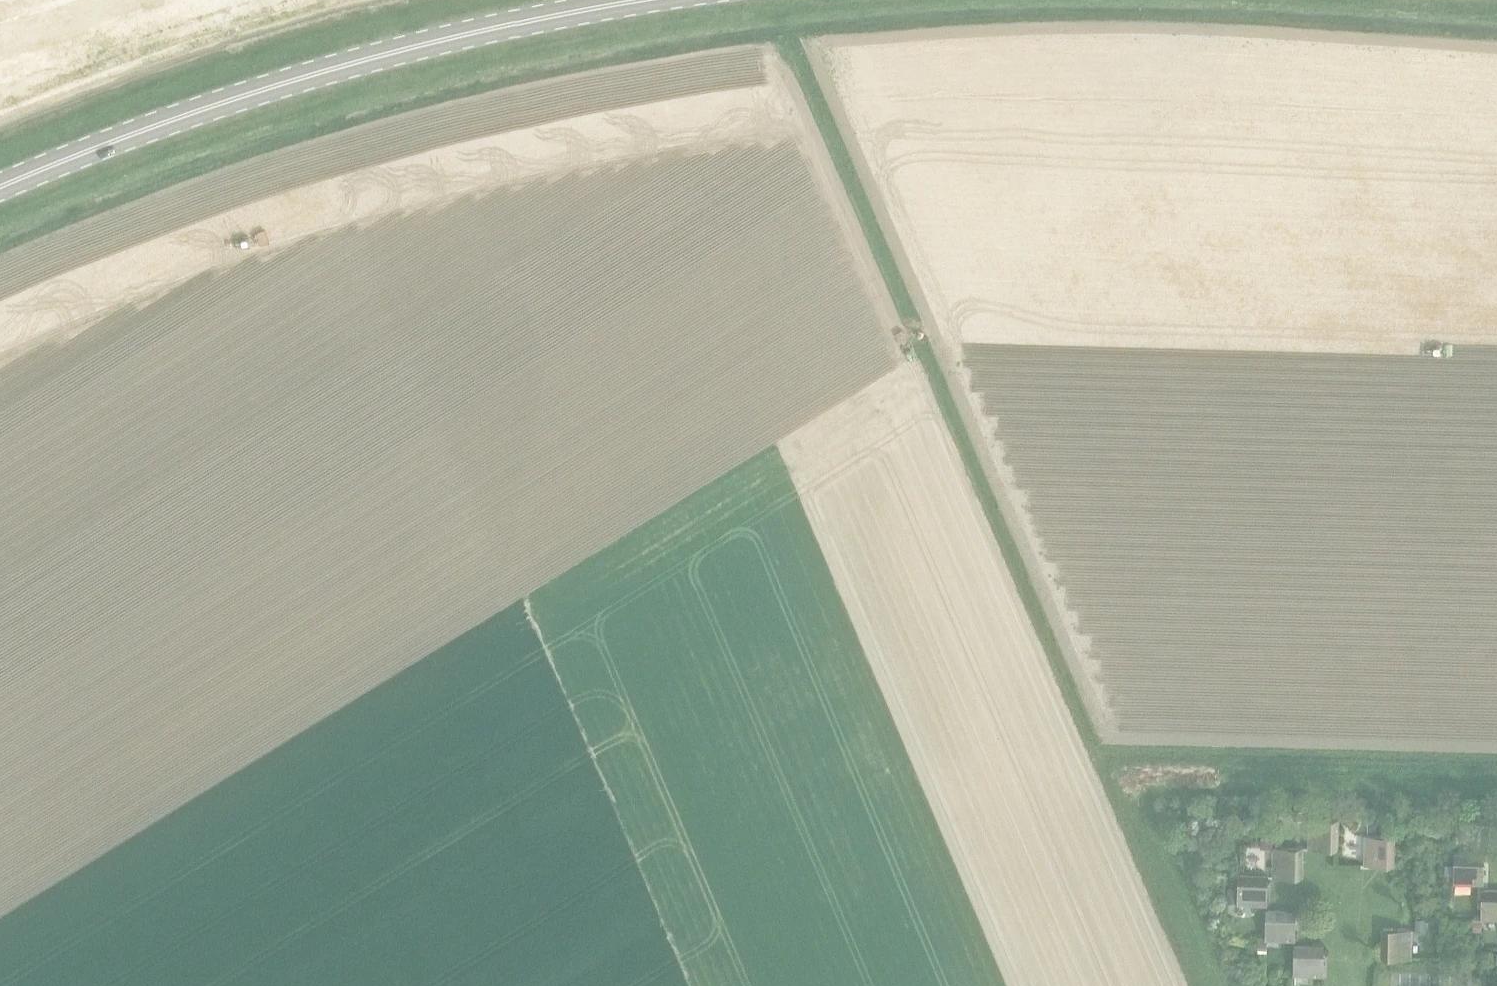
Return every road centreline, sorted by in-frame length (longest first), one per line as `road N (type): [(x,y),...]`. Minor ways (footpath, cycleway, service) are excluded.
road 1 (secondary): [(0,185),(392,49),(629,0)]

